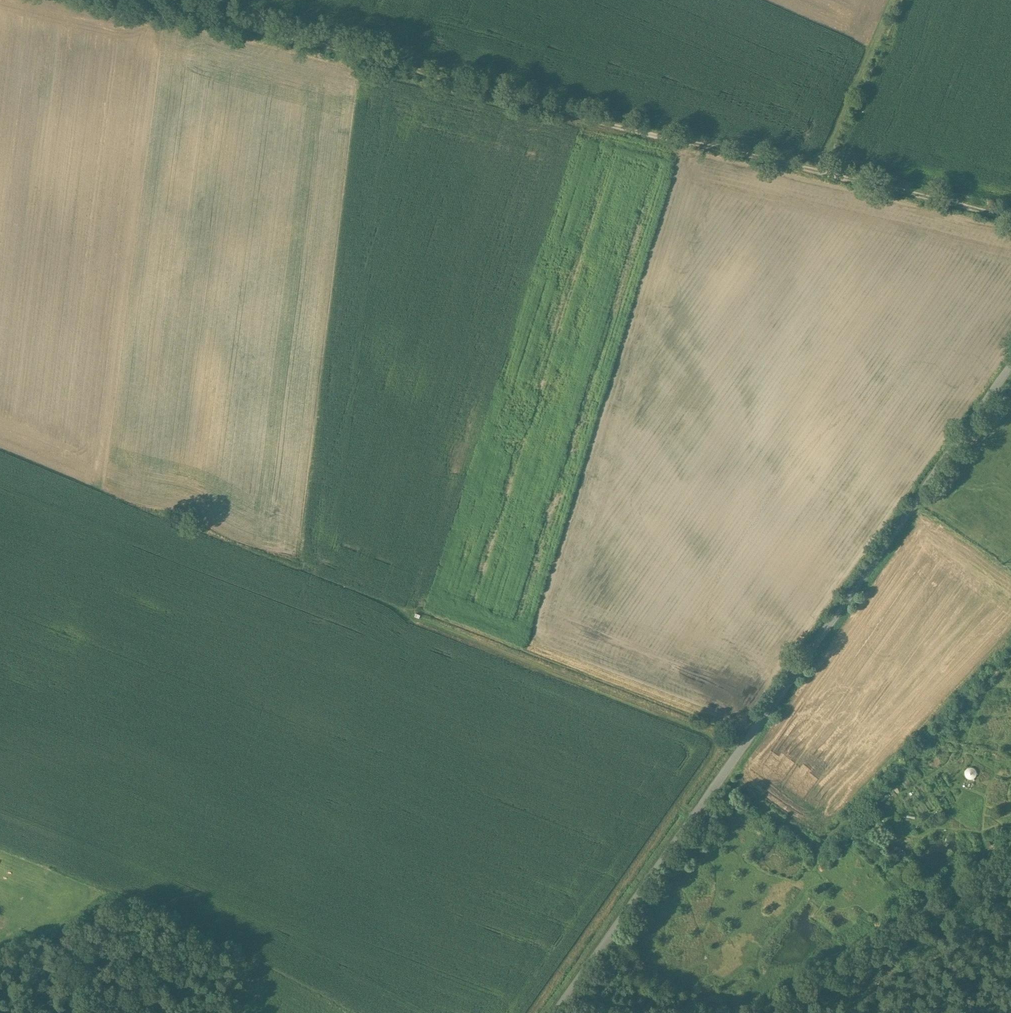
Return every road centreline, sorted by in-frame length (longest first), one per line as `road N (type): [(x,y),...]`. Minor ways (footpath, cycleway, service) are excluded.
road 1 (track): [(133,0),(1010,220)]
road 2 (unclassified): [(557,1012),(1010,362)]
road 3 (track): [(721,778),(815,844),(848,819)]

